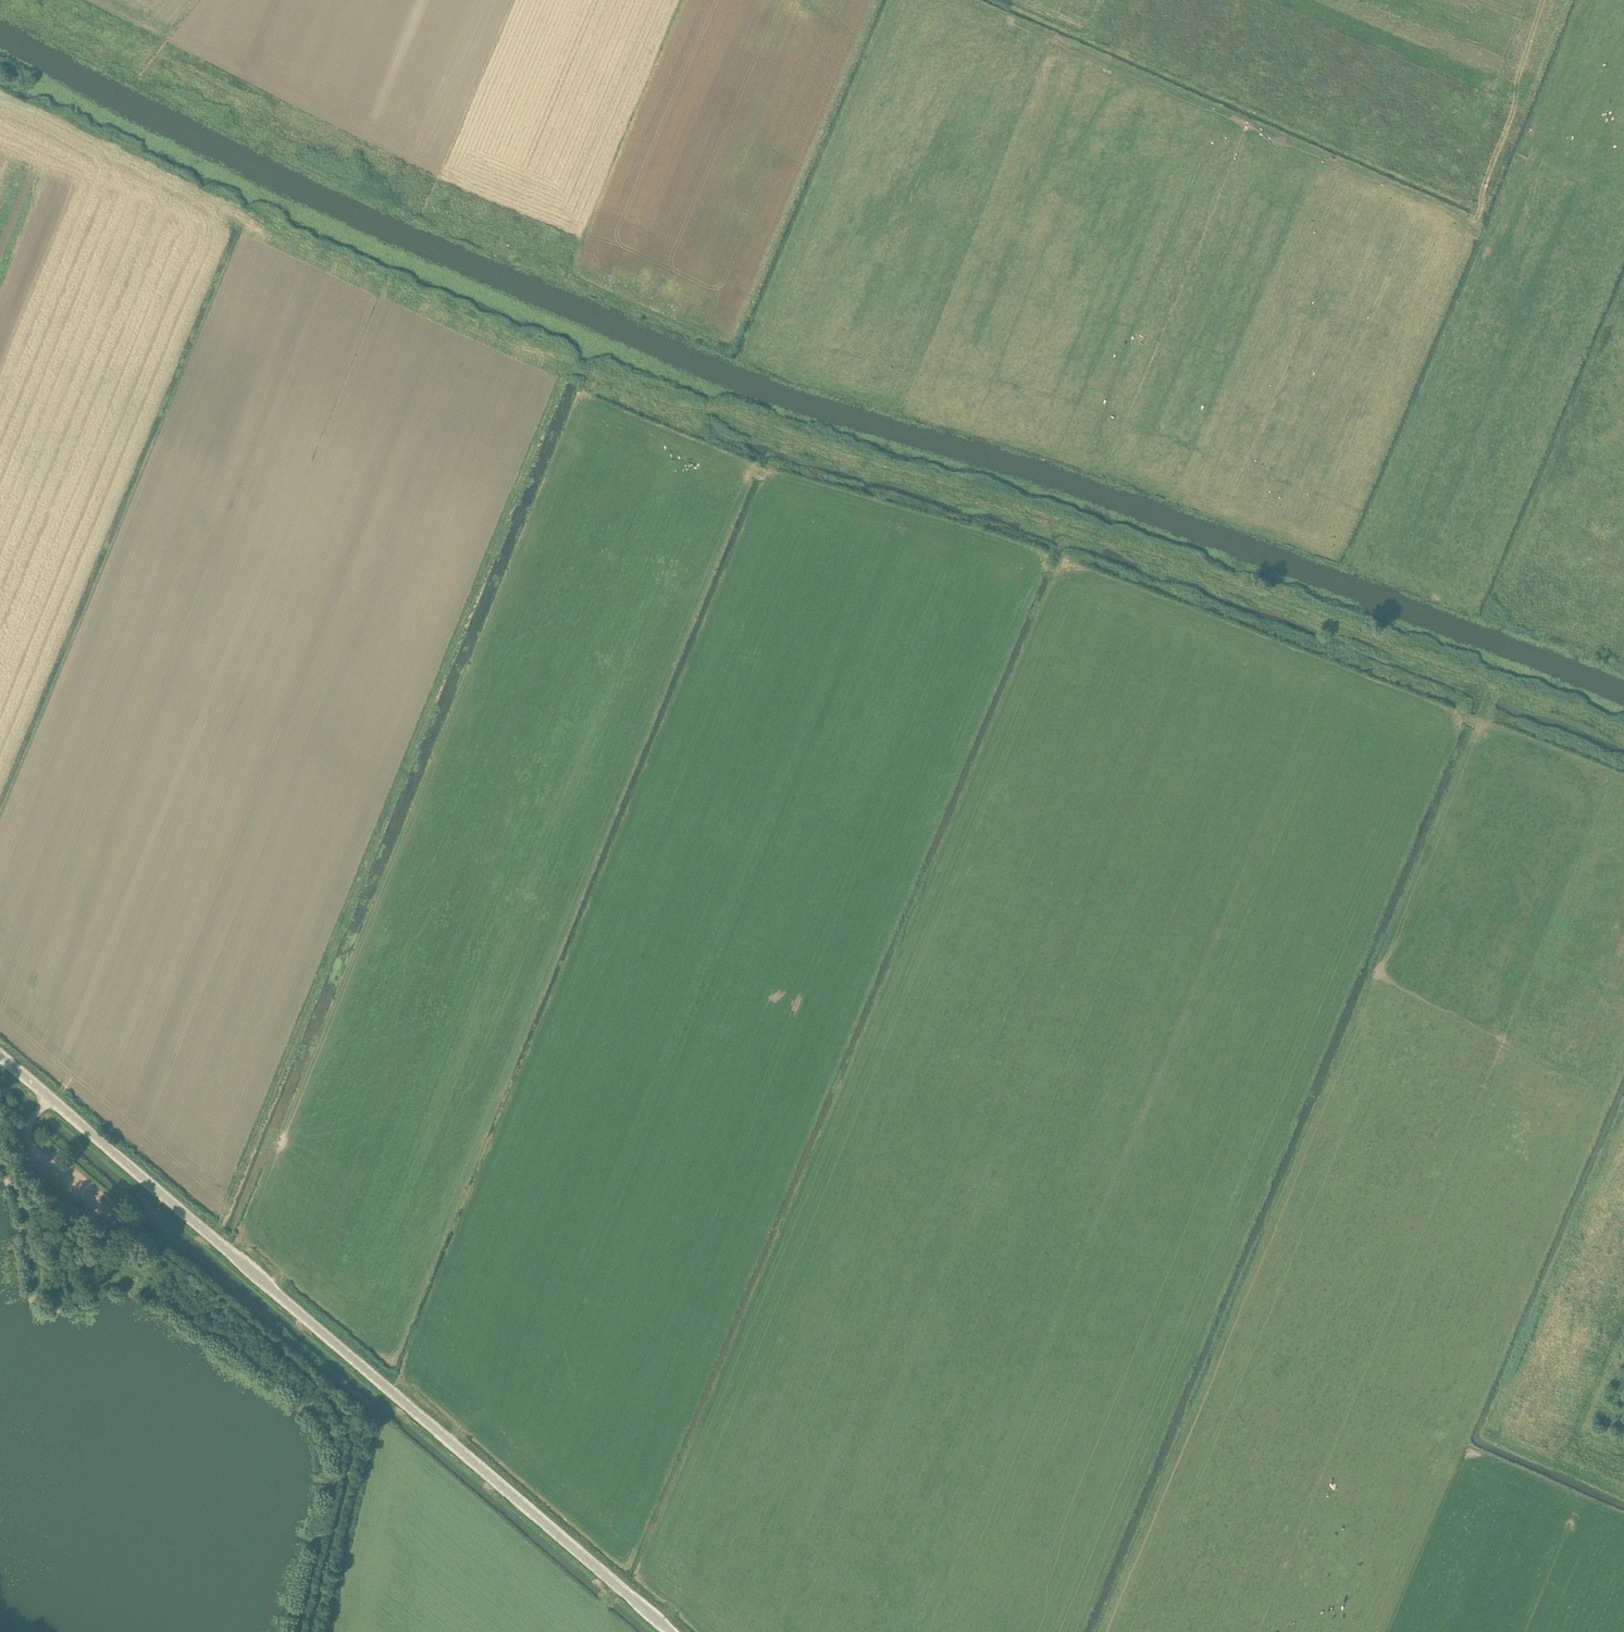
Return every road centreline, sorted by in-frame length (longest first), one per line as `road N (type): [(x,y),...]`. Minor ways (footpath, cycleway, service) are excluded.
road 1 (unclassified): [(679,1631),(0,1053)]
road 2 (track): [(50,1097),(29,1131),(122,1218)]

